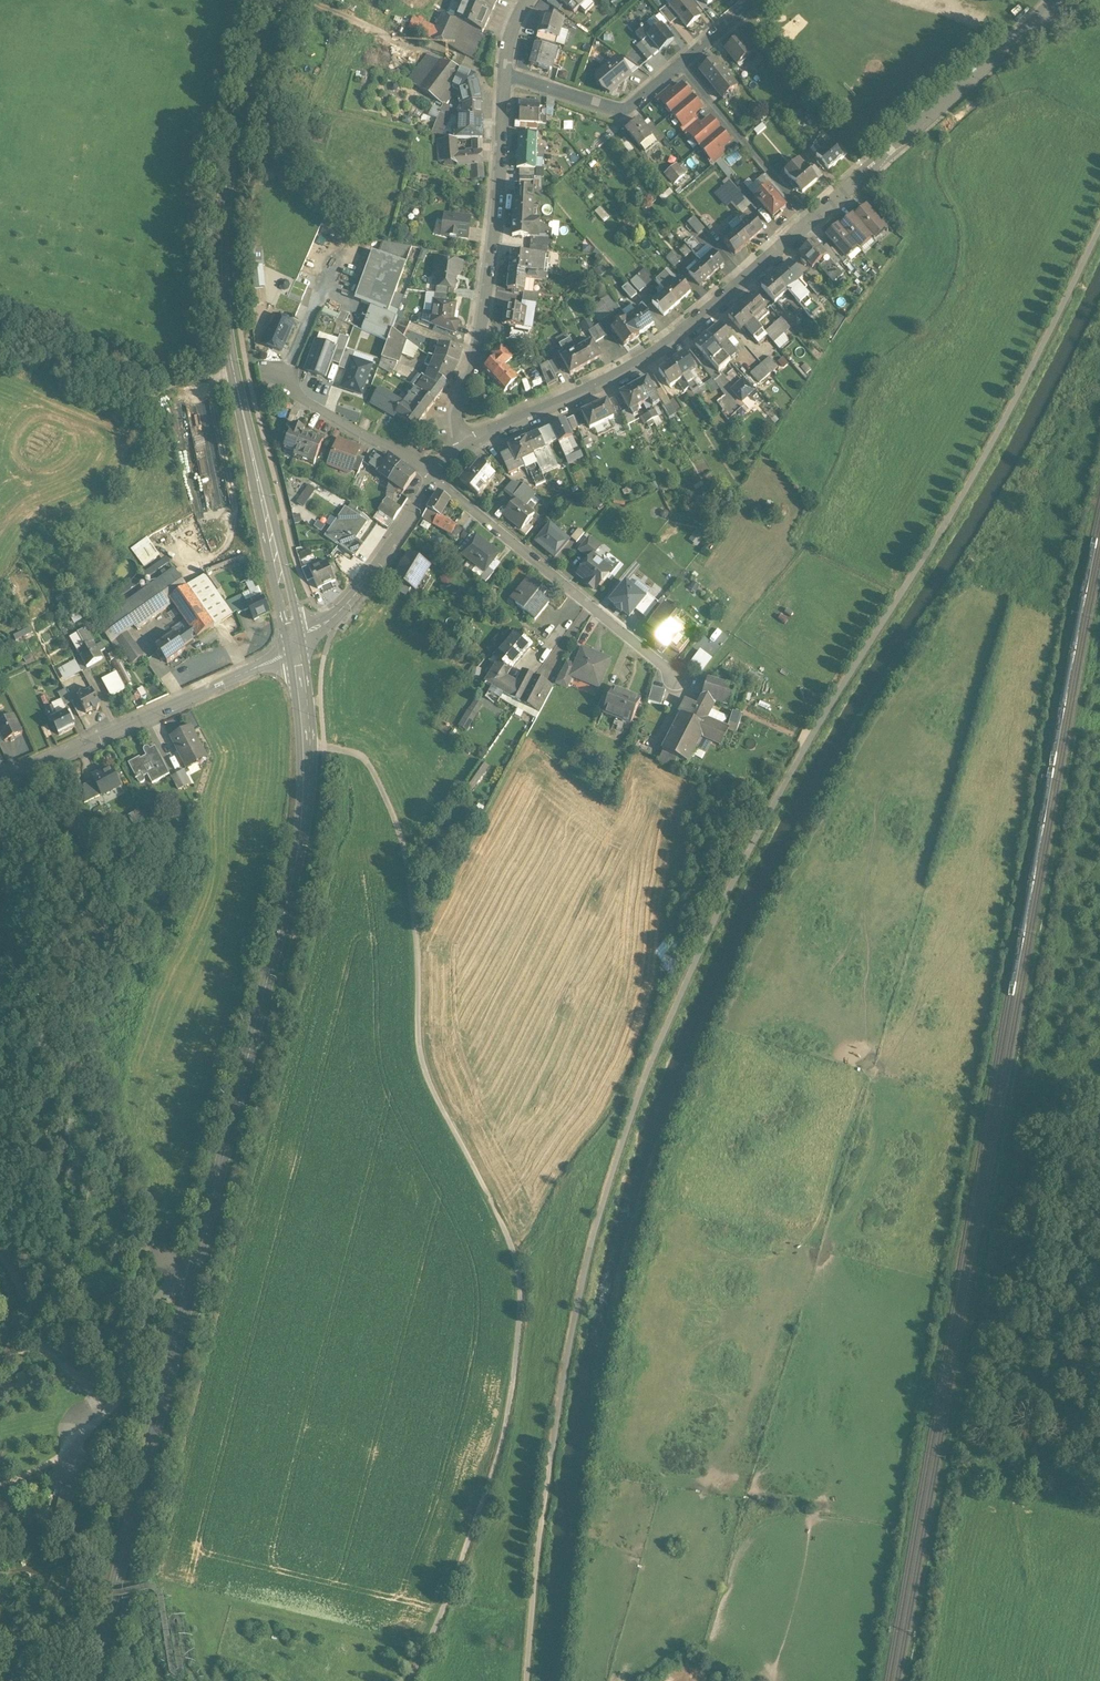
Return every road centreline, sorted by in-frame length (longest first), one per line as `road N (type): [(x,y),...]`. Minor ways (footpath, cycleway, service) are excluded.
road 1 (track): [(1099,223),(981,461),(808,738),(746,856),(642,1085),(589,1245),(570,1332),(524,1680)]
road 2 (tertiary): [(91,1680),(305,823),(309,758),(299,647)]
road 3 (track): [(409,1680),(500,1449),(523,1296),(490,1195),(421,1060),(411,914),(381,787),(357,756),(325,746)]
road 4 (tertiary): [(299,647),(230,372),(221,255),(233,136),(260,44),(284,0)]
road 5 (residential): [(464,448),(621,374),(810,219)]
road 6 (residential): [(464,448),(452,427),(486,291),(505,75)]
road 7 (track): [(230,372),(168,385),(107,485),(52,513),(21,544),(0,585)]
road 8 (residential): [(810,219),(1056,0)]
road 9 (residential): [(433,478),(685,688)]
road 10 (tertiary): [(299,647),(0,778)]
road 11 (residential): [(299,647),(350,600),(433,478)]
road 12 (residential): [(433,478),(322,411),(262,362)]
road 13 (residential): [(679,64),(810,219)]
road 14 (residential): [(679,64),(624,109),(505,75)]

